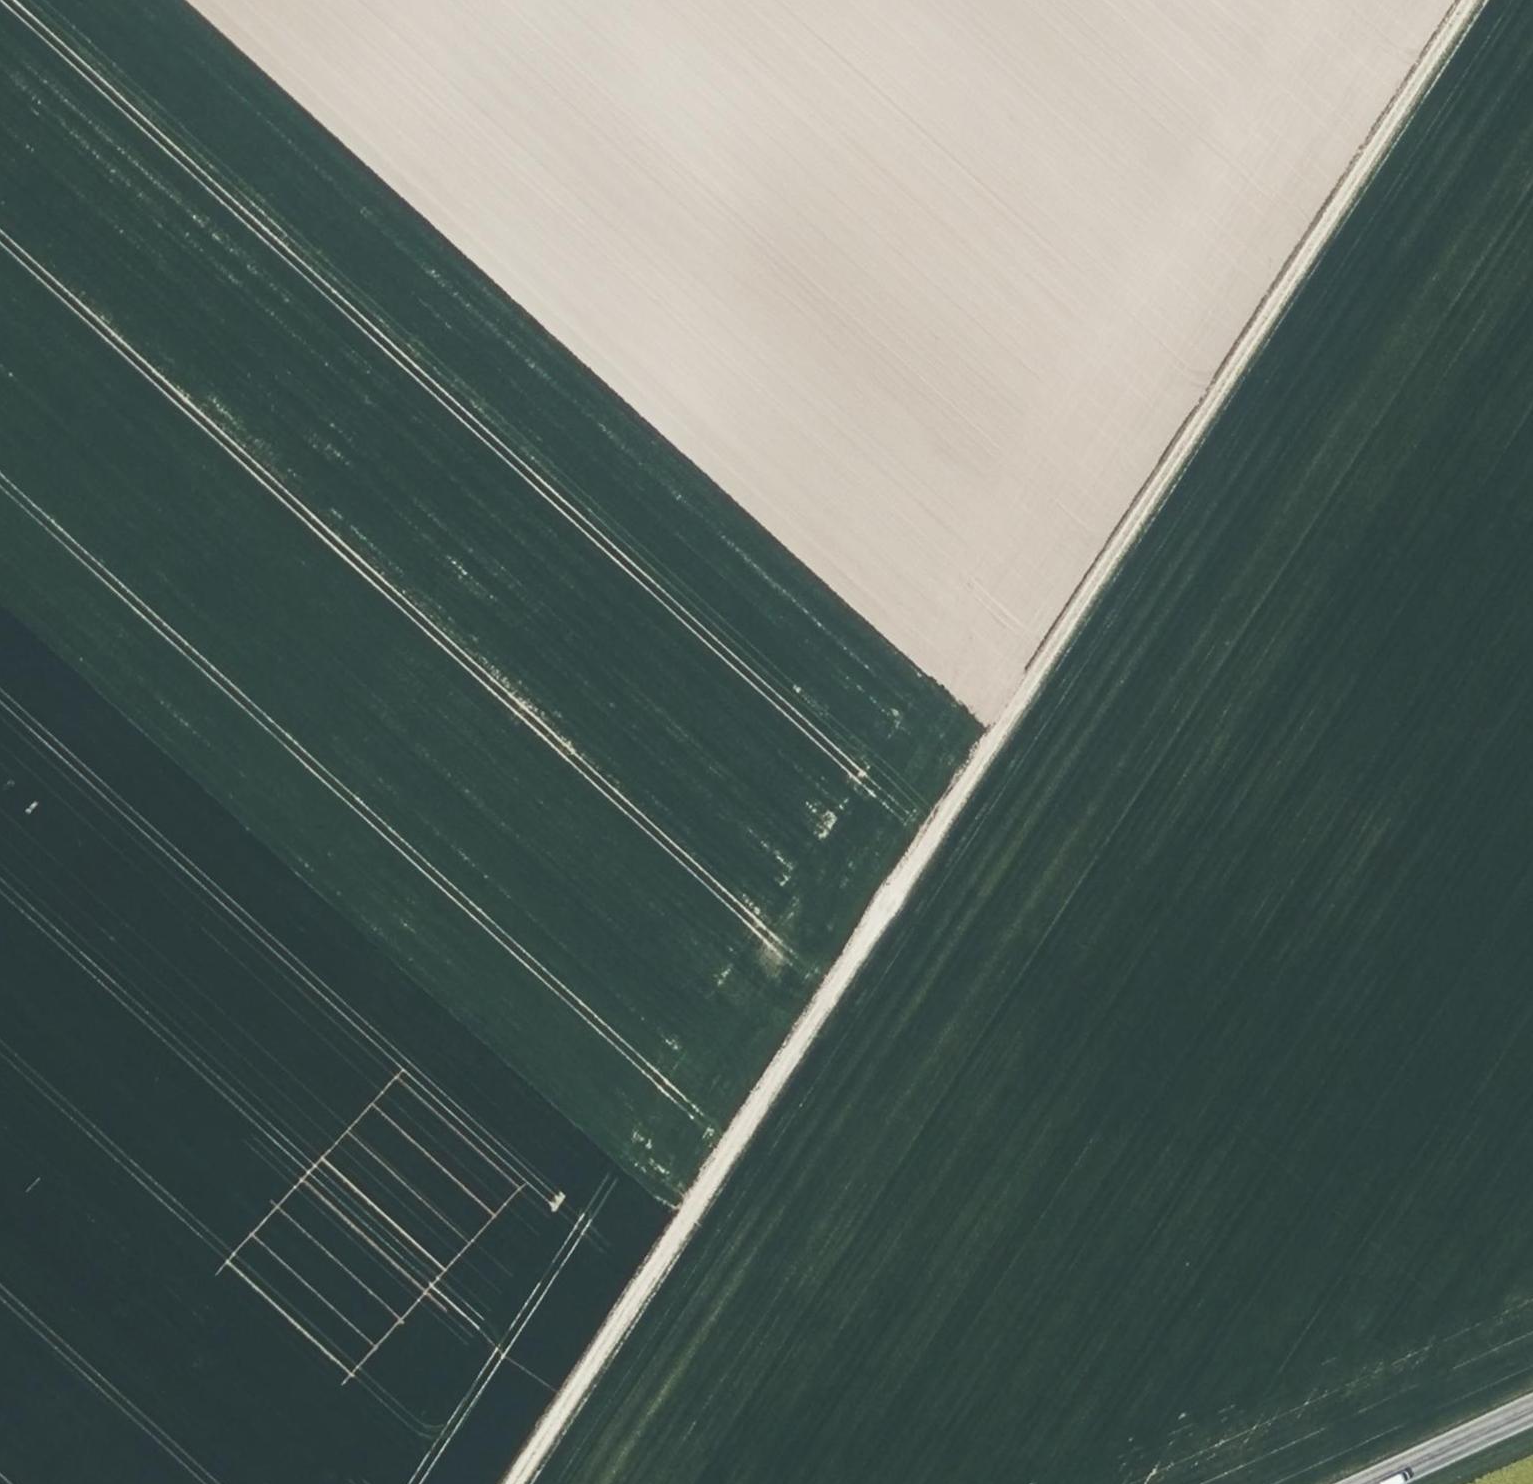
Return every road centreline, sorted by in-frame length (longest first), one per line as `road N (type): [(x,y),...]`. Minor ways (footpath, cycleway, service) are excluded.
road 1 (track): [(511,1483),(1465,0)]
road 2 (tertiary): [(1532,1408),(1367,1483)]

